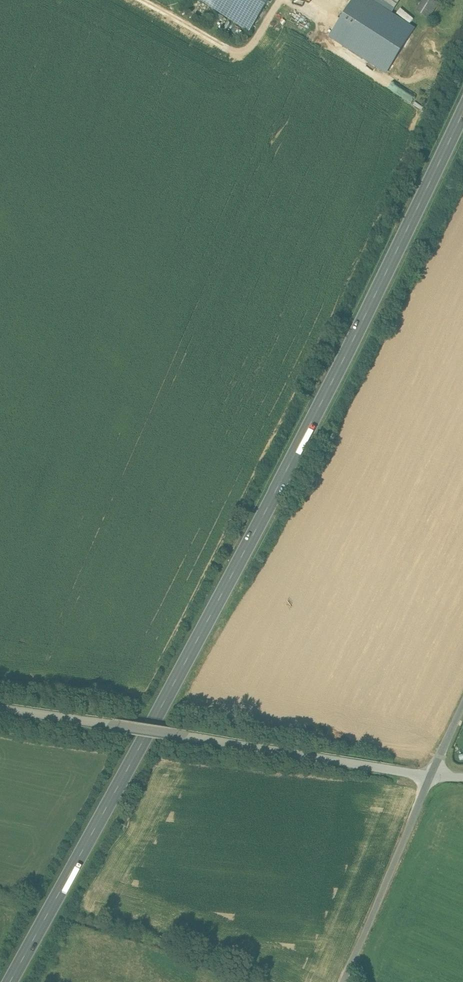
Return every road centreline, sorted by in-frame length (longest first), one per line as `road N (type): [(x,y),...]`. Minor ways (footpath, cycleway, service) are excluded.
road 1 (primary): [(462,116),(293,462),(11,981)]
road 2 (unclassified): [(432,776),(0,707)]
road 3 (unclassified): [(344,981),(432,776)]

